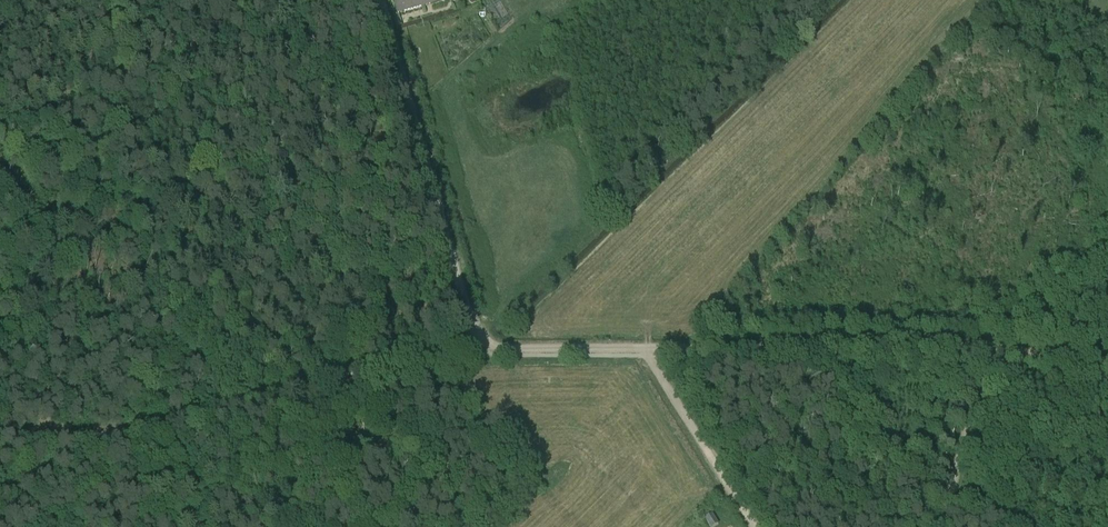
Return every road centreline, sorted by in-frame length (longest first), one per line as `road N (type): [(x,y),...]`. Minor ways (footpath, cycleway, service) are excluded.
road 1 (track): [(0,438),(114,434),(394,360)]
road 2 (track): [(981,352),(642,349)]
road 3 (track): [(394,360),(458,348),(642,349)]
road 4 (track): [(752,526),(642,349)]
road 5 (track): [(981,352),(928,526)]
road 6 (track): [(981,352),(1107,259)]
road 7 (track): [(981,352),(1107,361)]

